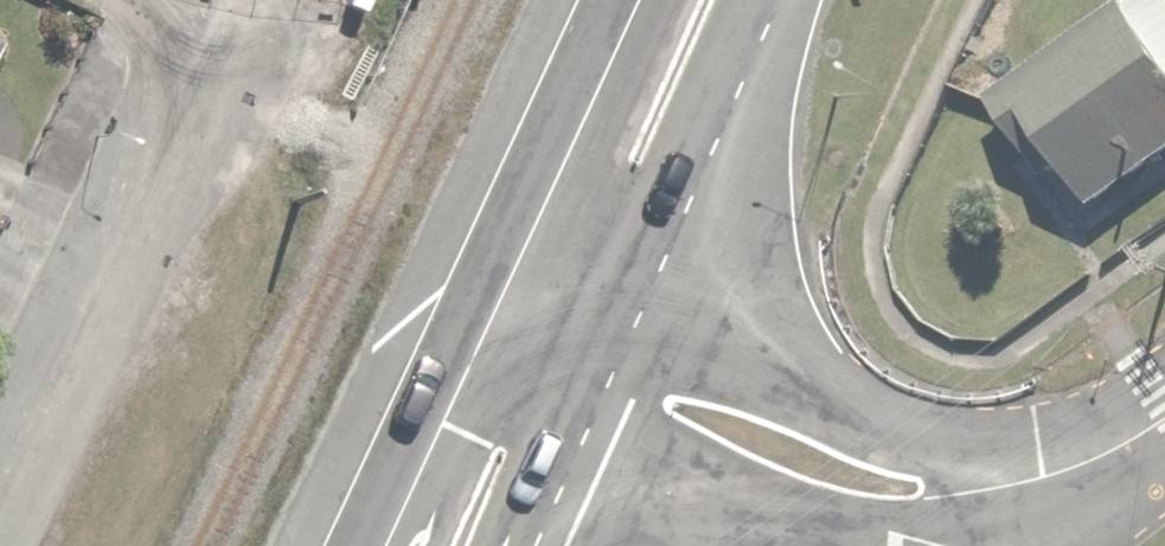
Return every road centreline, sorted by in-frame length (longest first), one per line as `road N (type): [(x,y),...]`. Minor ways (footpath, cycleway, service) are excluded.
road 1 (tertiary): [(1164,416),(1080,470),(1000,495),(891,491),(560,351)]
road 2 (residential): [(225,32),(0,497)]
road 3 (primary): [(560,351),(715,0)]
road 4 (primary): [(469,545),(560,351)]

